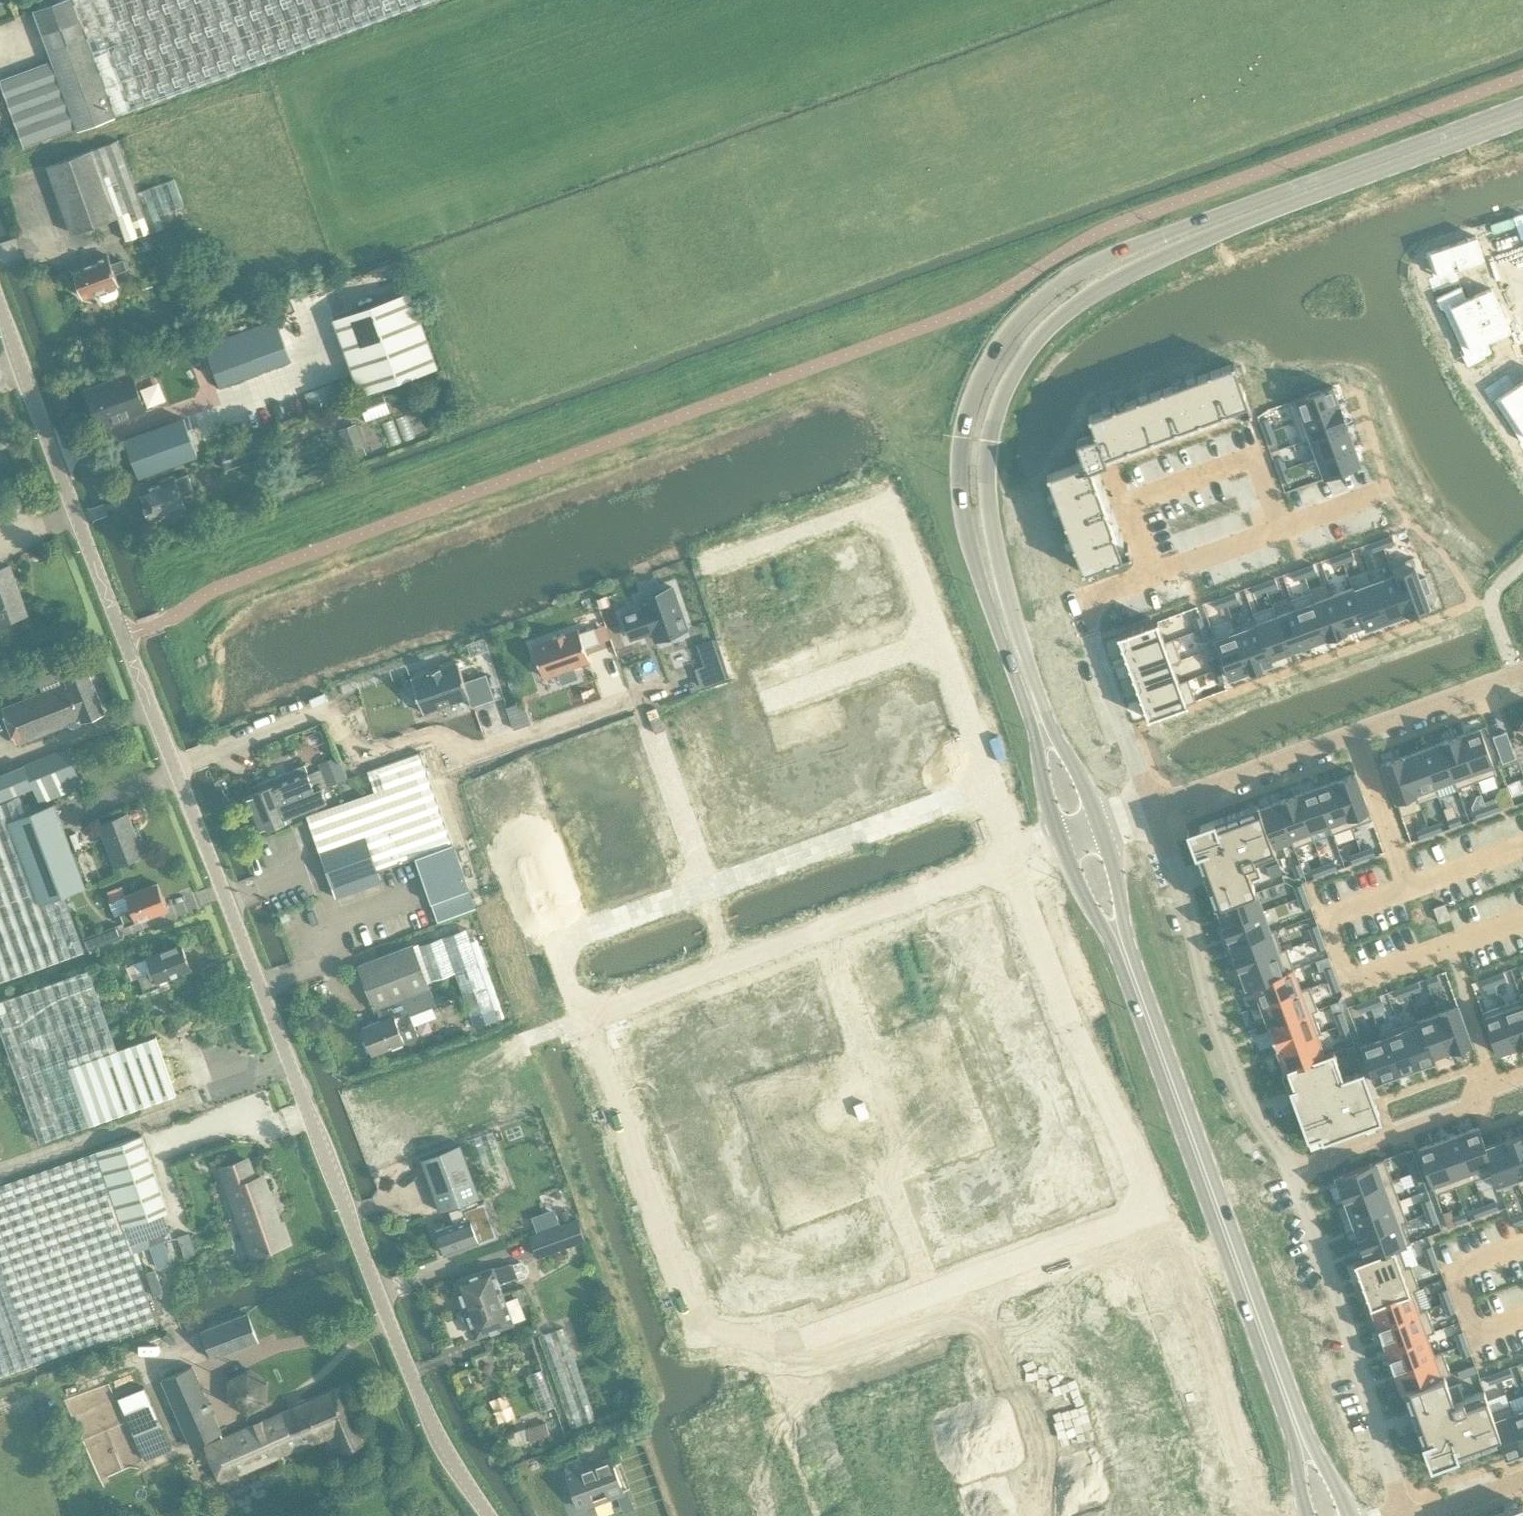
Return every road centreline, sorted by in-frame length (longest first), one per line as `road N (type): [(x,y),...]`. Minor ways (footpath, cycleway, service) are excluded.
road 1 (unclassified): [(488,1515),(416,1394),(0,299)]
road 2 (secondary): [(1120,944),(1302,1447)]
road 3 (residential): [(982,785),(975,733),(944,644),(884,514),(860,512),(701,572)]
road 4 (residential): [(982,785),(559,941)]
road 5 (secondary): [(1522,112),(1129,258)]
road 6 (residential): [(766,1347),(996,1273),(1153,1209)]
road 7 (residential): [(588,1018),(706,1334),(766,1347)]
road 8 (residential): [(1291,1170),(1227,1057),(1153,806)]
road 9 (residential): [(1012,861),(1059,1004),(1153,1209)]
road 10 (secondary): [(1129,258),(1064,280),(1000,337),(987,362),(968,415),(960,483),(984,544)]
road 11 (residential): [(1404,1515),(1291,1170)]
road 12 (secondary): [(984,544),(990,426),(1013,370),(1036,338),(1129,258)]
road 13 (residential): [(1242,1515),(1235,1452),(1153,1209)]
road 14 (residential): [(1286,531),(1255,444),(1138,485),(1169,572)]
road 15 (residential): [(1291,1170),(1472,1104),(1522,1075)]
road 16 (residential): [(588,1018),(815,932)]
road 17 (residential): [(1353,733),(1153,806)]
road 18 (residential): [(815,932),(1012,861)]
road 19 (residential): [(815,932),(883,1112)]
road 20 (secondary): [(984,544),(1040,726)]
road 21 (residential): [(1153,806),(1090,635)]
road 22 (residential): [(766,1347),(827,1515)]
road 23 (residential): [(500,776),(559,941)]
road 24 (residential): [(1353,733),(1407,885)]
road 25 (residential): [(1504,678),(1353,733)]
road 26 (residential): [(1169,572),(1286,531)]
road 27 (residential): [(1090,635),(1083,604),(1169,572)]
road 28 (secondary): [(1060,838),(1076,879),(1120,944)]
road 29 (secondary): [(1120,944),(1098,826)]

